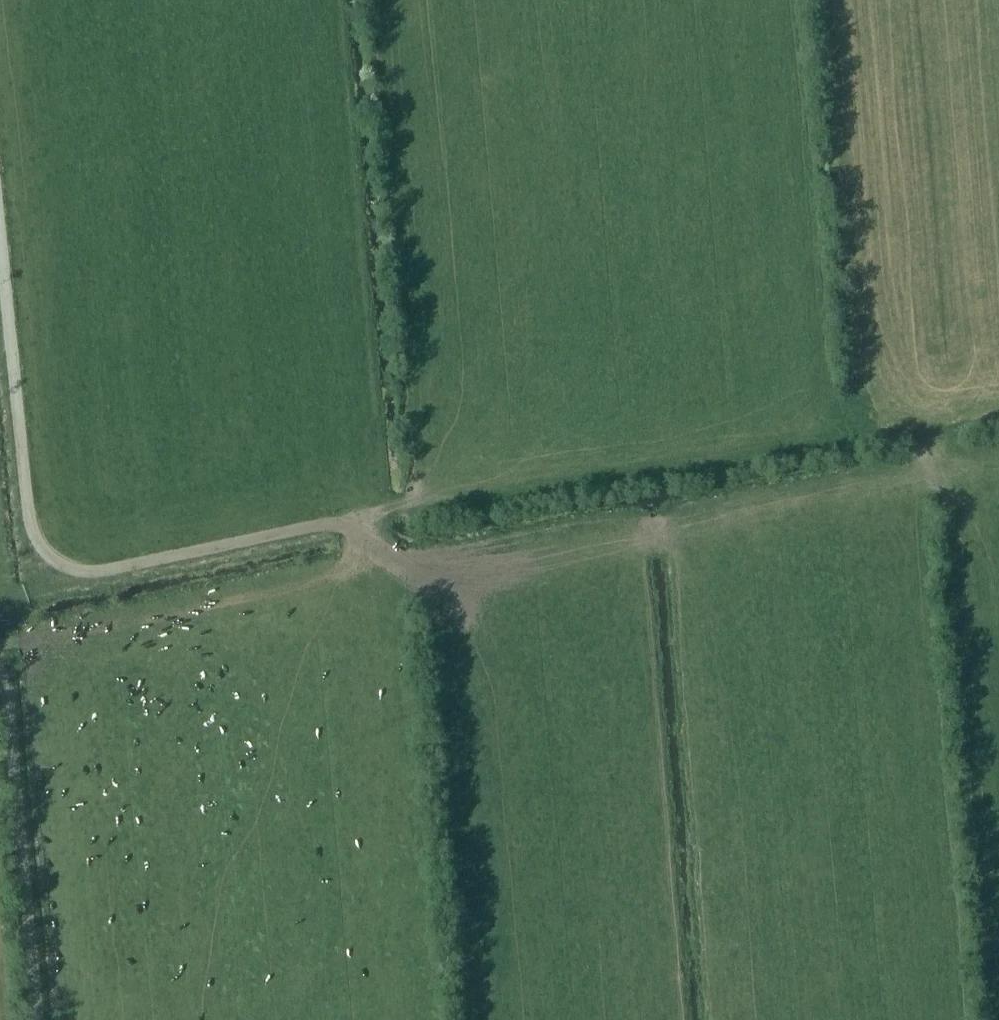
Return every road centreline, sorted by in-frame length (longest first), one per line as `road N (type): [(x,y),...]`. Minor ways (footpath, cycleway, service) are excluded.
road 1 (track): [(0,244),(27,517),(38,546),(55,560),(101,571),(329,523),(350,526),(431,581)]
road 2 (unclassified): [(37,1019),(0,672)]

